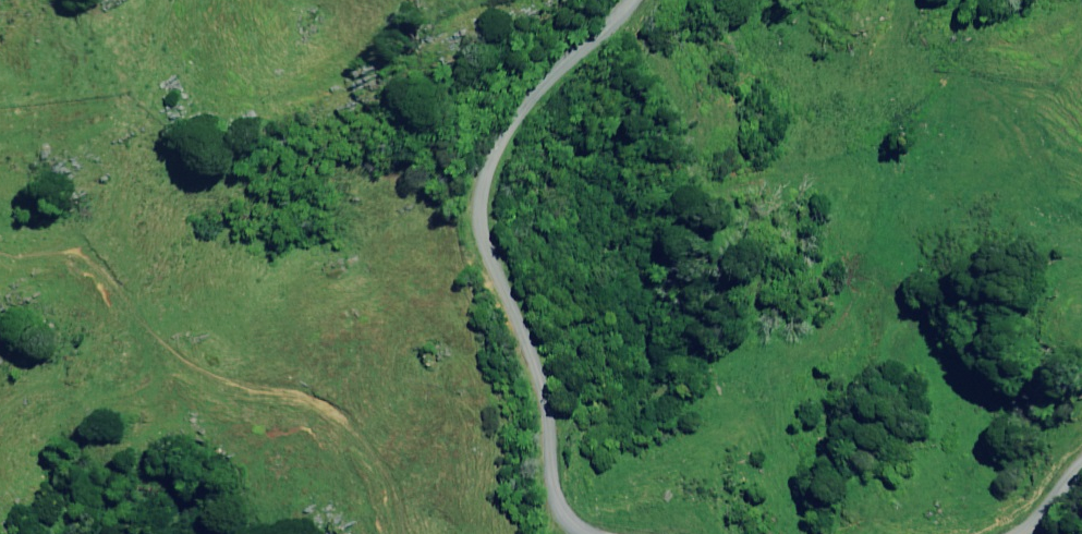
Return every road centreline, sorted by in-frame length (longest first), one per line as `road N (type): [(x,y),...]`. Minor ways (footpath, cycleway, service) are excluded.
road 1 (unclassified): [(631,0),(508,127),(485,178),(480,230),(534,385),(554,483),(588,533)]
road 2 (track): [(398,533),(392,485),(354,424),(290,394),(218,392),(82,251),(28,266),(0,260)]
road 3 (track): [(0,143),(127,108),(166,0)]

